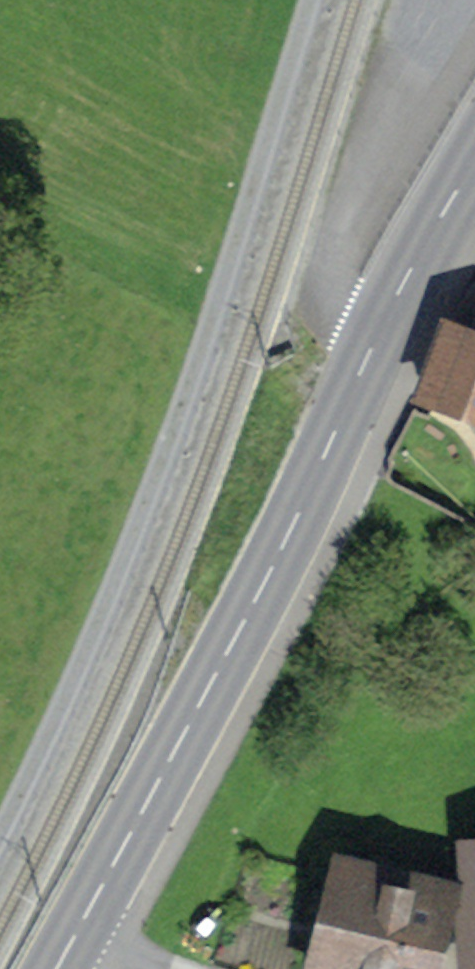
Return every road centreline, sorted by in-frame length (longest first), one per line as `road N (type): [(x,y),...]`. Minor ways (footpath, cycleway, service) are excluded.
road 1 (track): [(308,0),(158,480),(0,829)]
road 2 (secondary): [(474,171),(368,358),(222,660)]
road 3 (secondary): [(55,968),(222,660)]

